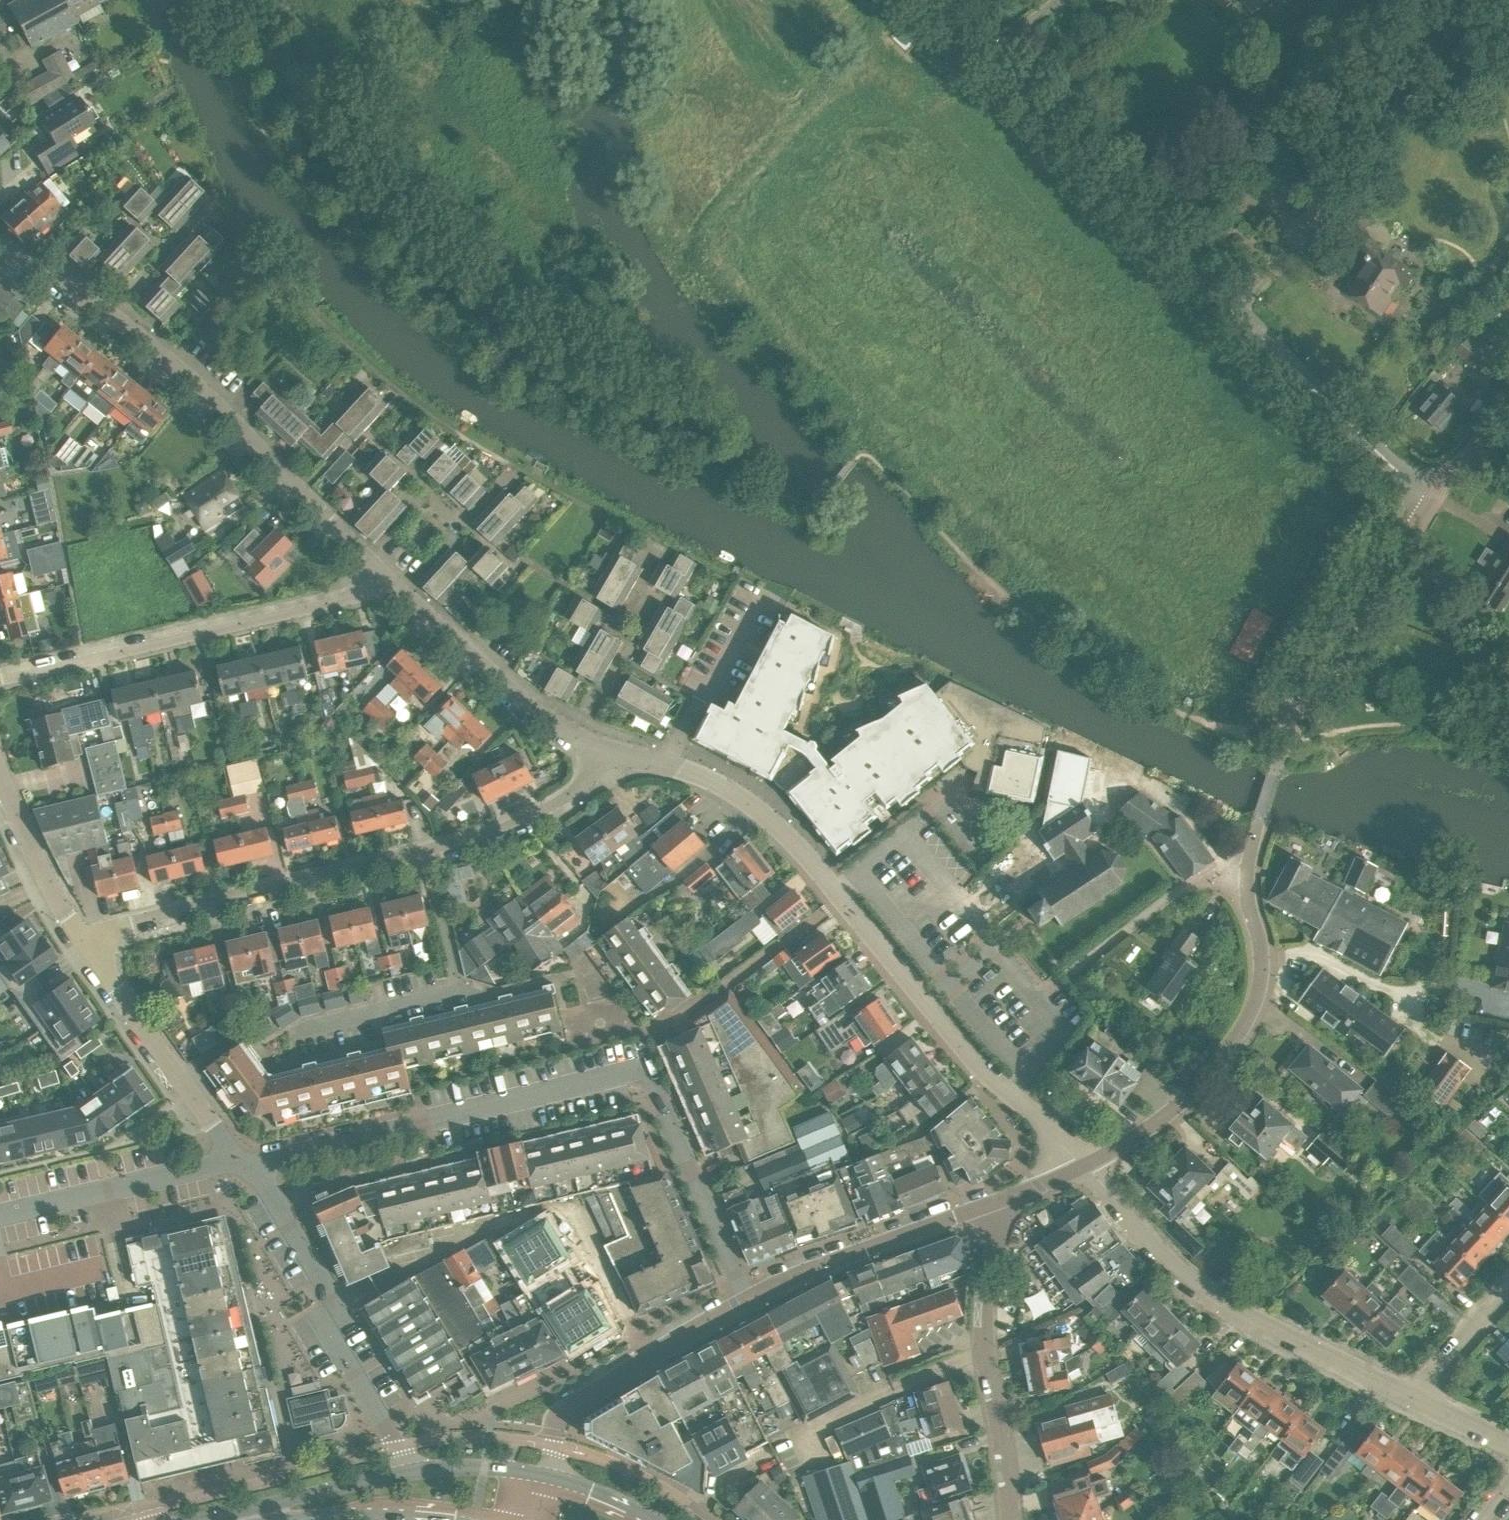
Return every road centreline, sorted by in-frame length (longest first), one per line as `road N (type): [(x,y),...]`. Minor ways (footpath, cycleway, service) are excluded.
road 1 (unclassified): [(1508,450),(1457,467),(1430,498),(936,0)]
road 2 (residential): [(255,1164),(648,1063),(751,1295)]
road 3 (residential): [(1085,1168),(981,1067),(777,827),(717,784),(601,746)]
road 4 (residential): [(84,941),(134,921),(506,827),(574,792),(601,746)]
road 5 (residential): [(385,579),(161,353),(0,246)]
road 6 (residential): [(1085,1168),(1191,1093),(1250,1018),(1262,972),(1248,870),(1259,824)]
road 7 (residential): [(1418,1401),(1188,1286),(1085,1168)]
road 8 (residential): [(0,678),(357,597),(385,579)]
road 9 (residential): [(410,1471),(334,1342),(331,1291),(255,1164)]
road 10 (residential): [(1000,1201),(987,1307),(1011,1519)]
road 11 (residential): [(545,1475),(563,1412),(751,1295)]
road 12 (residential): [(601,746),(521,696),(385,579)]
road 13 (residential): [(751,1295),(801,1268),(1000,1201)]
road 14 (residential): [(234,1159),(84,941)]
road 15 (residential): [(0,1216),(234,1159)]
road 16 (tertiary): [(240,1519),(433,1518)]
road 17 (residential): [(84,941),(48,883),(0,769)]
road 18 (tertiary): [(410,1471),(240,1519)]
road 19 (residential): [(1418,1401),(1508,1291)]

